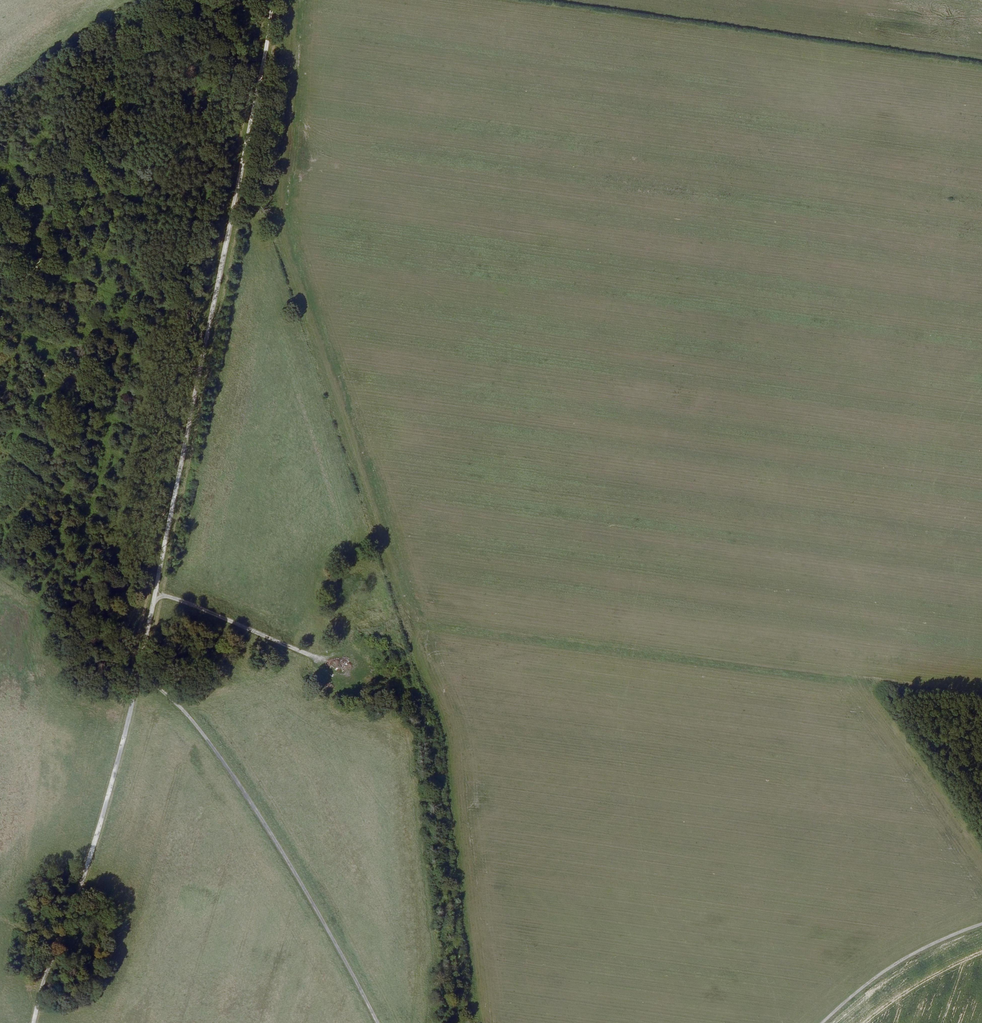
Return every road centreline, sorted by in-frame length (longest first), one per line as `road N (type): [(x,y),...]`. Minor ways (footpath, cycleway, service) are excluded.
road 1 (unclassified): [(137,674),(270,0)]
road 2 (unclassified): [(375,1022),(244,795),(185,716),(137,674)]
road 3 (unclassified): [(32,1022),(97,830),(137,674)]
road 4 (track): [(153,600),(174,599),(350,674),(371,674),(378,662),(357,650),(318,658)]
road 5 (track): [(821,1022),(881,973),(939,942)]

